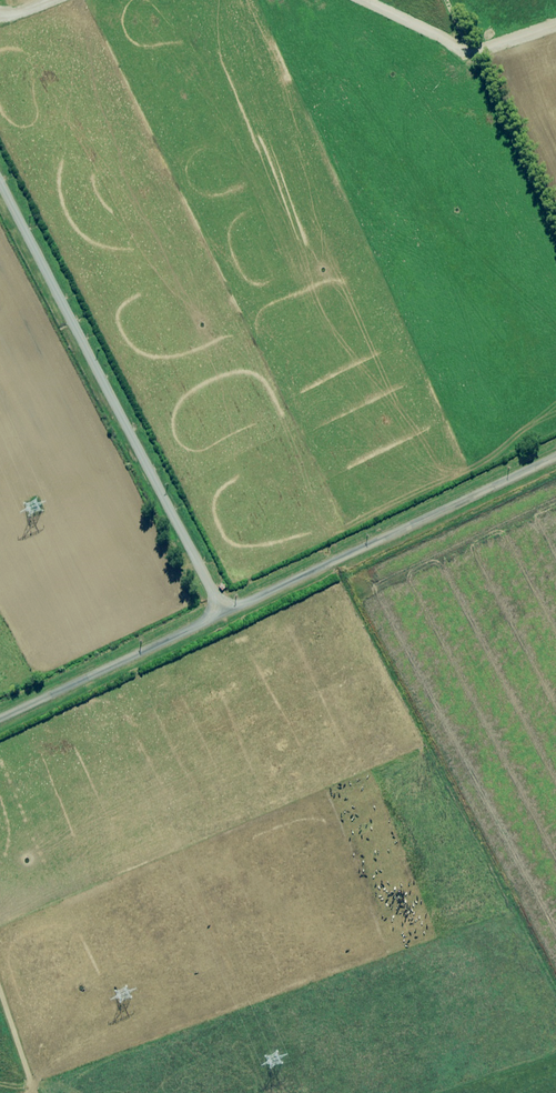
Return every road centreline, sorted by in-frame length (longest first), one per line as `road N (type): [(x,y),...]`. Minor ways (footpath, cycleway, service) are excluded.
road 1 (unclassified): [(0,185),(223,614)]
road 2 (unclassified): [(223,614),(555,456)]
road 3 (unclassified): [(0,719),(223,614)]

